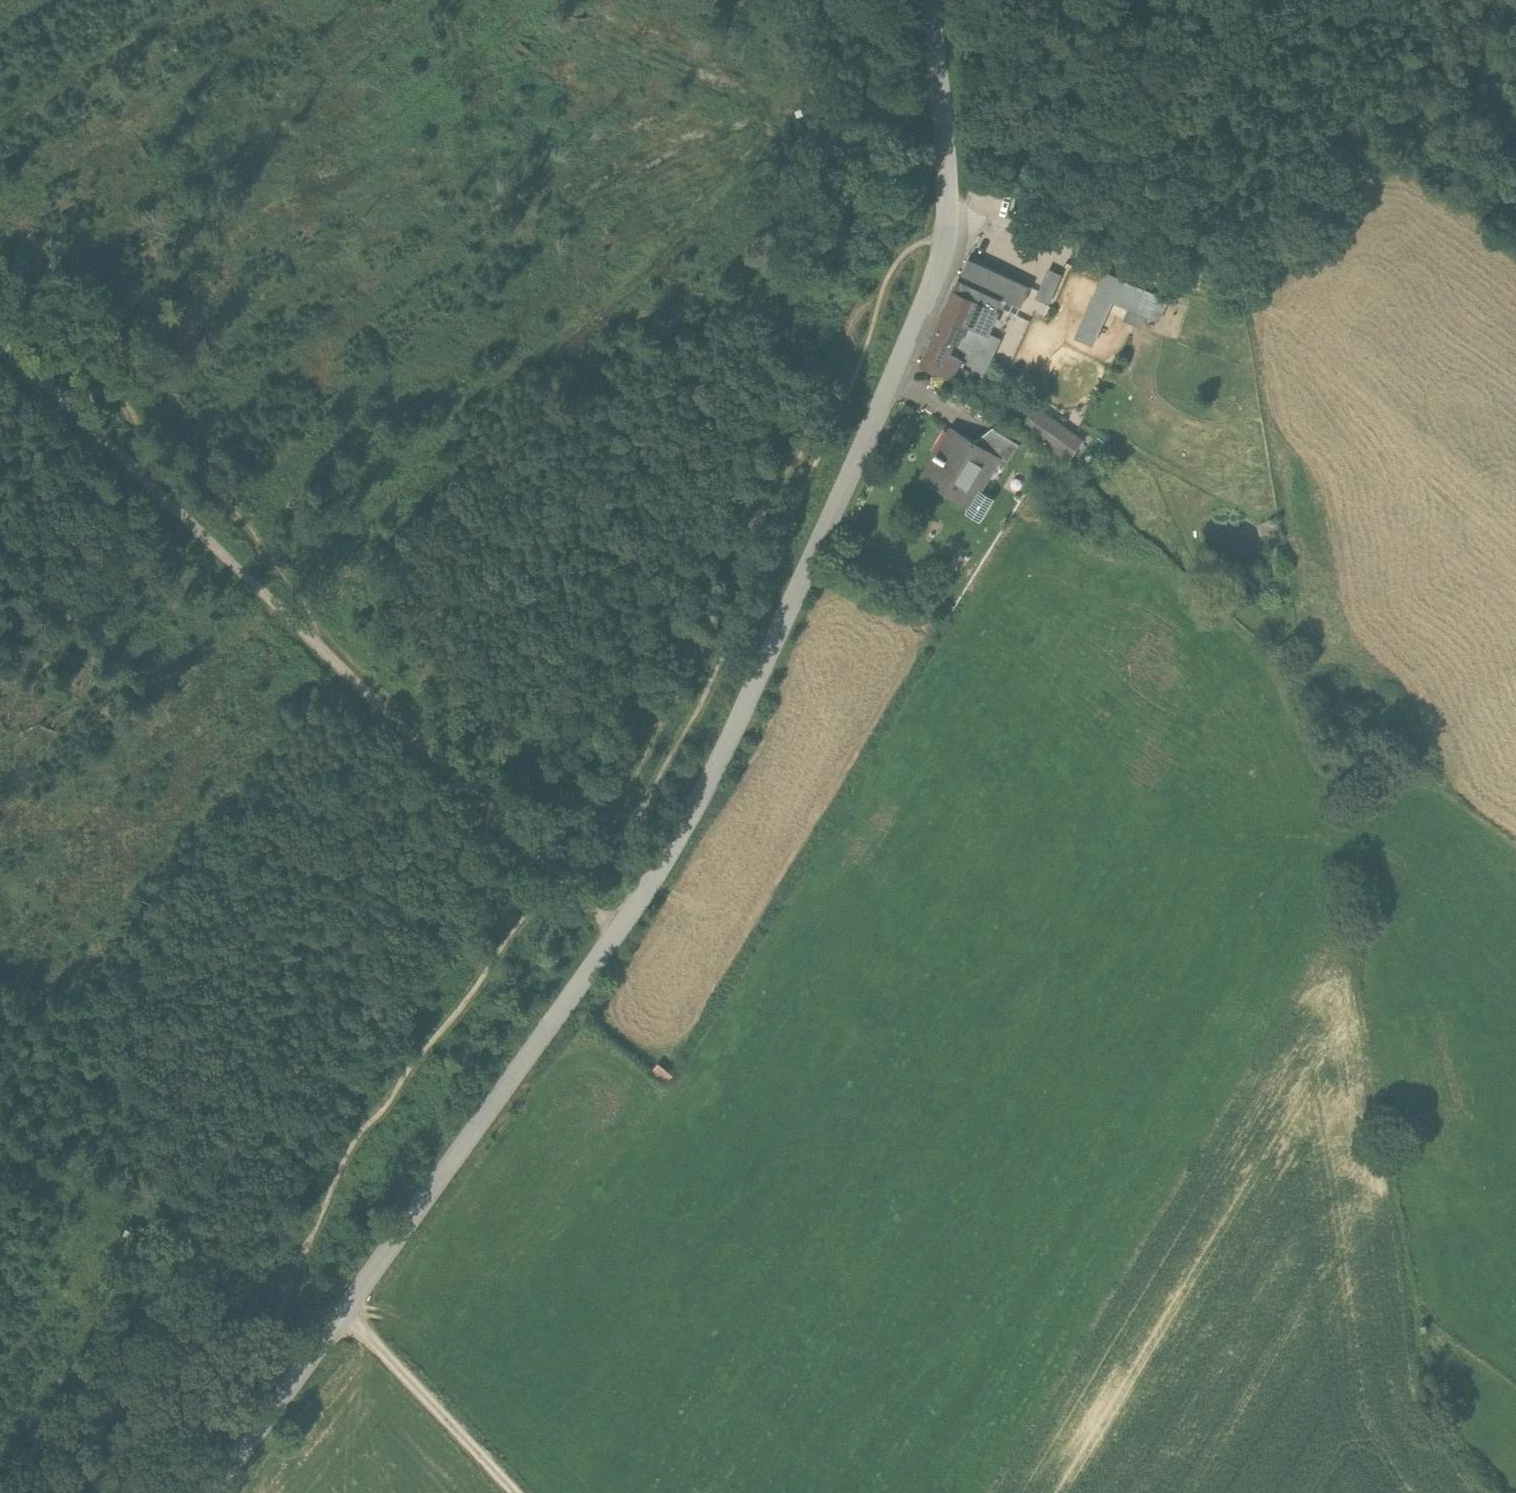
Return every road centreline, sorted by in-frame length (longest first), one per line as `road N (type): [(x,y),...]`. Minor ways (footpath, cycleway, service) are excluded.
road 1 (unclassified): [(210,1492),(338,1326),(620,925),(725,749),(951,230),(931,0)]
road 2 (track): [(620,925),(510,829),(0,335)]
road 3 (track): [(557,872),(462,1011),(353,1144),(278,1315)]
road 4 (track): [(513,1492),(366,1334),(278,1315)]
road 5 (track): [(1214,0),(1128,145),(1052,212),(1020,226)]
road 6 (track): [(1020,226),(1261,303)]

